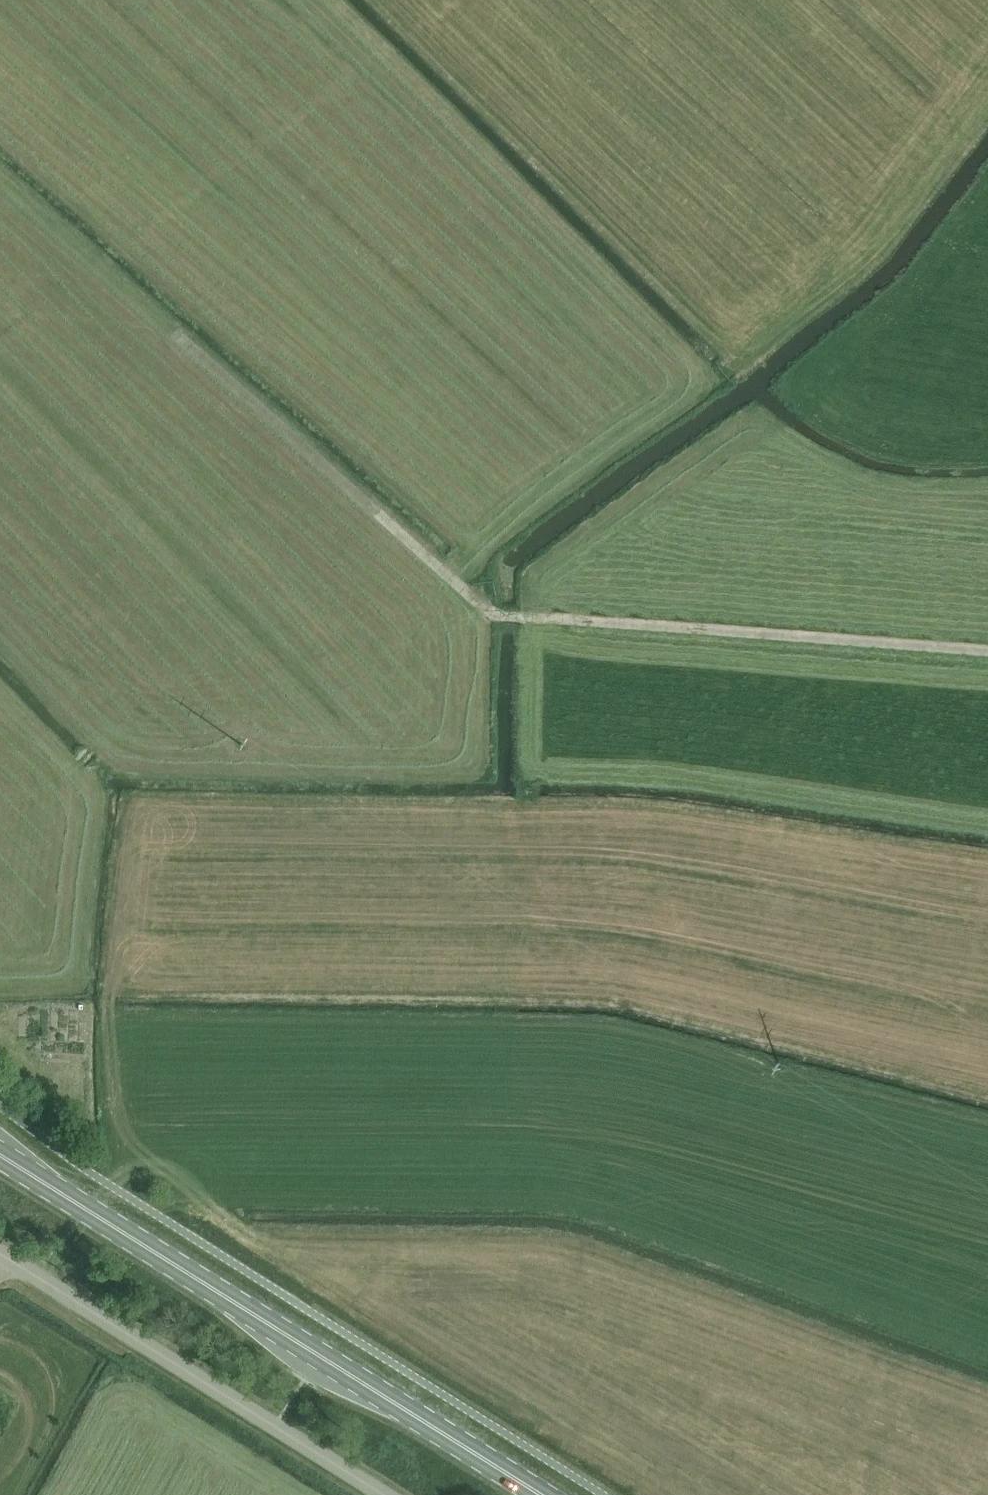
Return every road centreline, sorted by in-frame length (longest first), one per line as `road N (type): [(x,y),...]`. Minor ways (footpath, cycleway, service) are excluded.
road 1 (primary): [(541,1494),(0,1155)]
road 2 (unclassified): [(381,1494),(0,1255)]

